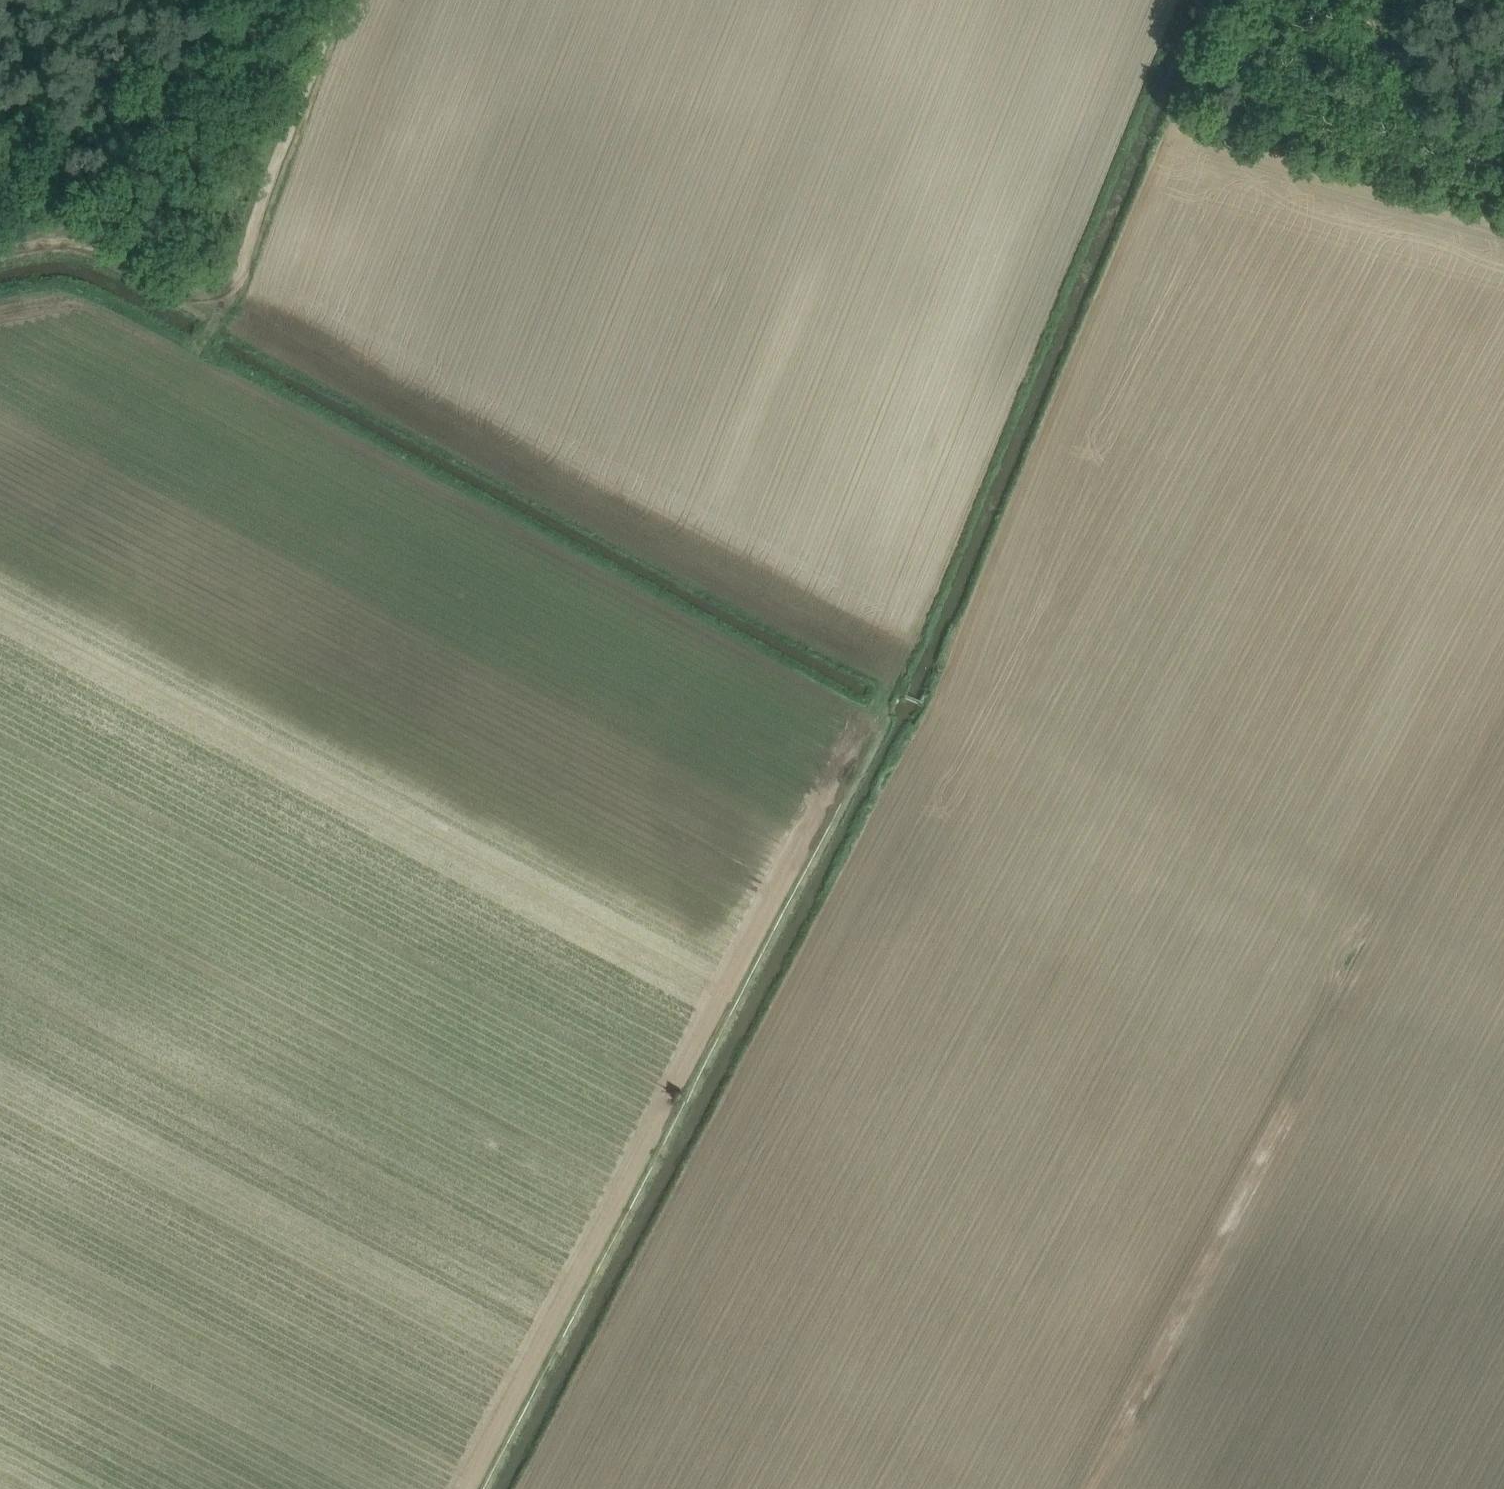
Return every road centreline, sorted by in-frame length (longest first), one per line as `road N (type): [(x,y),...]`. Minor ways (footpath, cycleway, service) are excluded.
road 1 (track): [(1087,1488),(1360,970)]
road 2 (track): [(0,254),(89,249),(175,295),(221,300),(340,0)]

